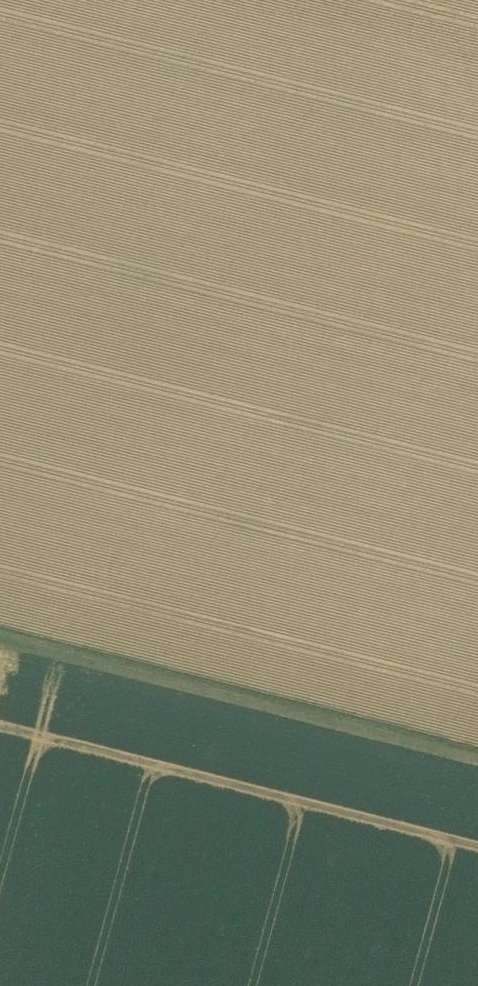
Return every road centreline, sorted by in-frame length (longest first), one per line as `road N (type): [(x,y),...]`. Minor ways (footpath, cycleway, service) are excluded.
road 1 (track): [(0,637),(477,757)]

